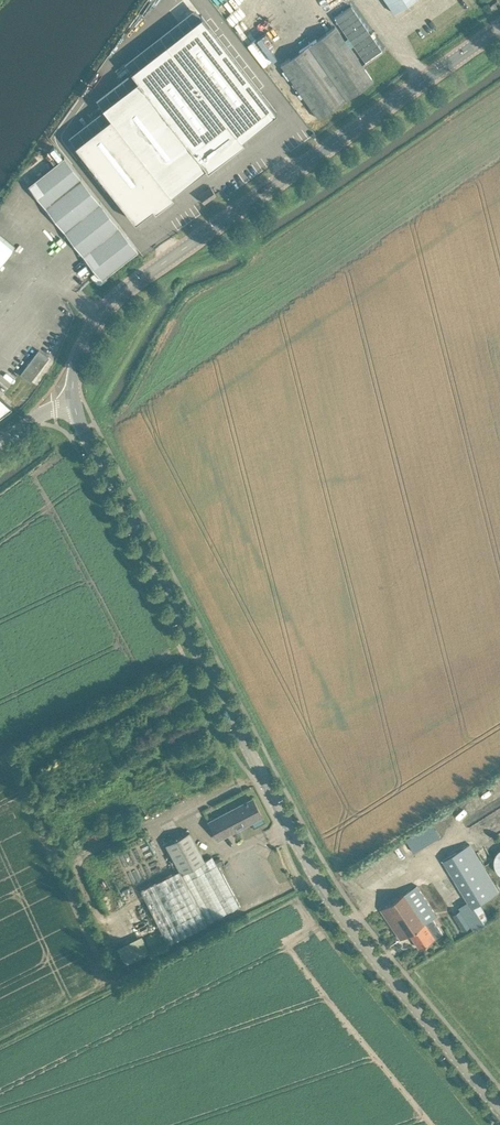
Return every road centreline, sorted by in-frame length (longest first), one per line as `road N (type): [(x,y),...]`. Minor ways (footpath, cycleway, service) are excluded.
road 1 (tertiary): [(499,1111),(322,888),(74,400)]
road 2 (tertiary): [(74,400),(80,348),(128,287),(499,26)]

